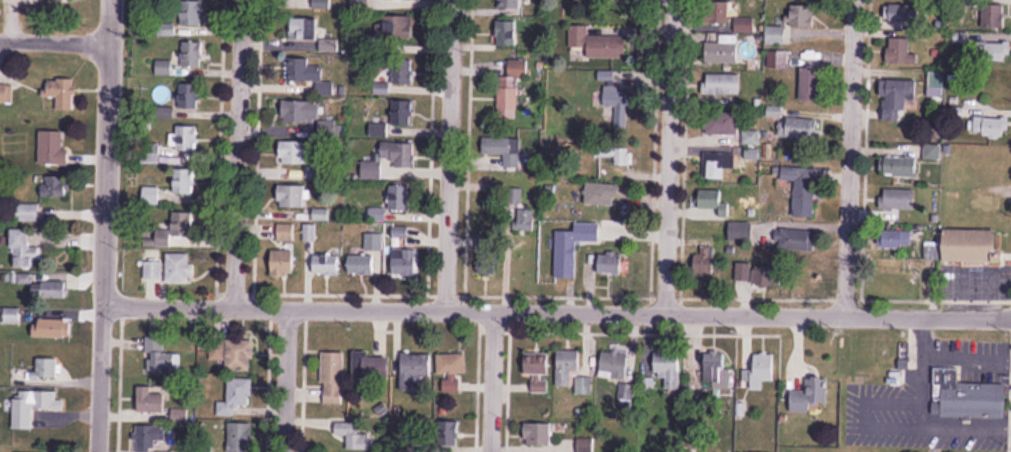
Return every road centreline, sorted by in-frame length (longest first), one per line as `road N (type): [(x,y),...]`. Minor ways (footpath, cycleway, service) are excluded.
road 1 (residential): [(1010,312),(103,302)]
road 2 (residential): [(98,451),(110,0)]
road 3 (residential): [(845,310),(854,0)]
road 4 (residential): [(445,308),(453,0)]
road 5 (residential): [(663,306),(672,0)]
road 6 (residential): [(234,305),(245,0)]
road 7 (residential): [(283,451),(287,307)]
road 8 (residential): [(492,451),(486,308)]

